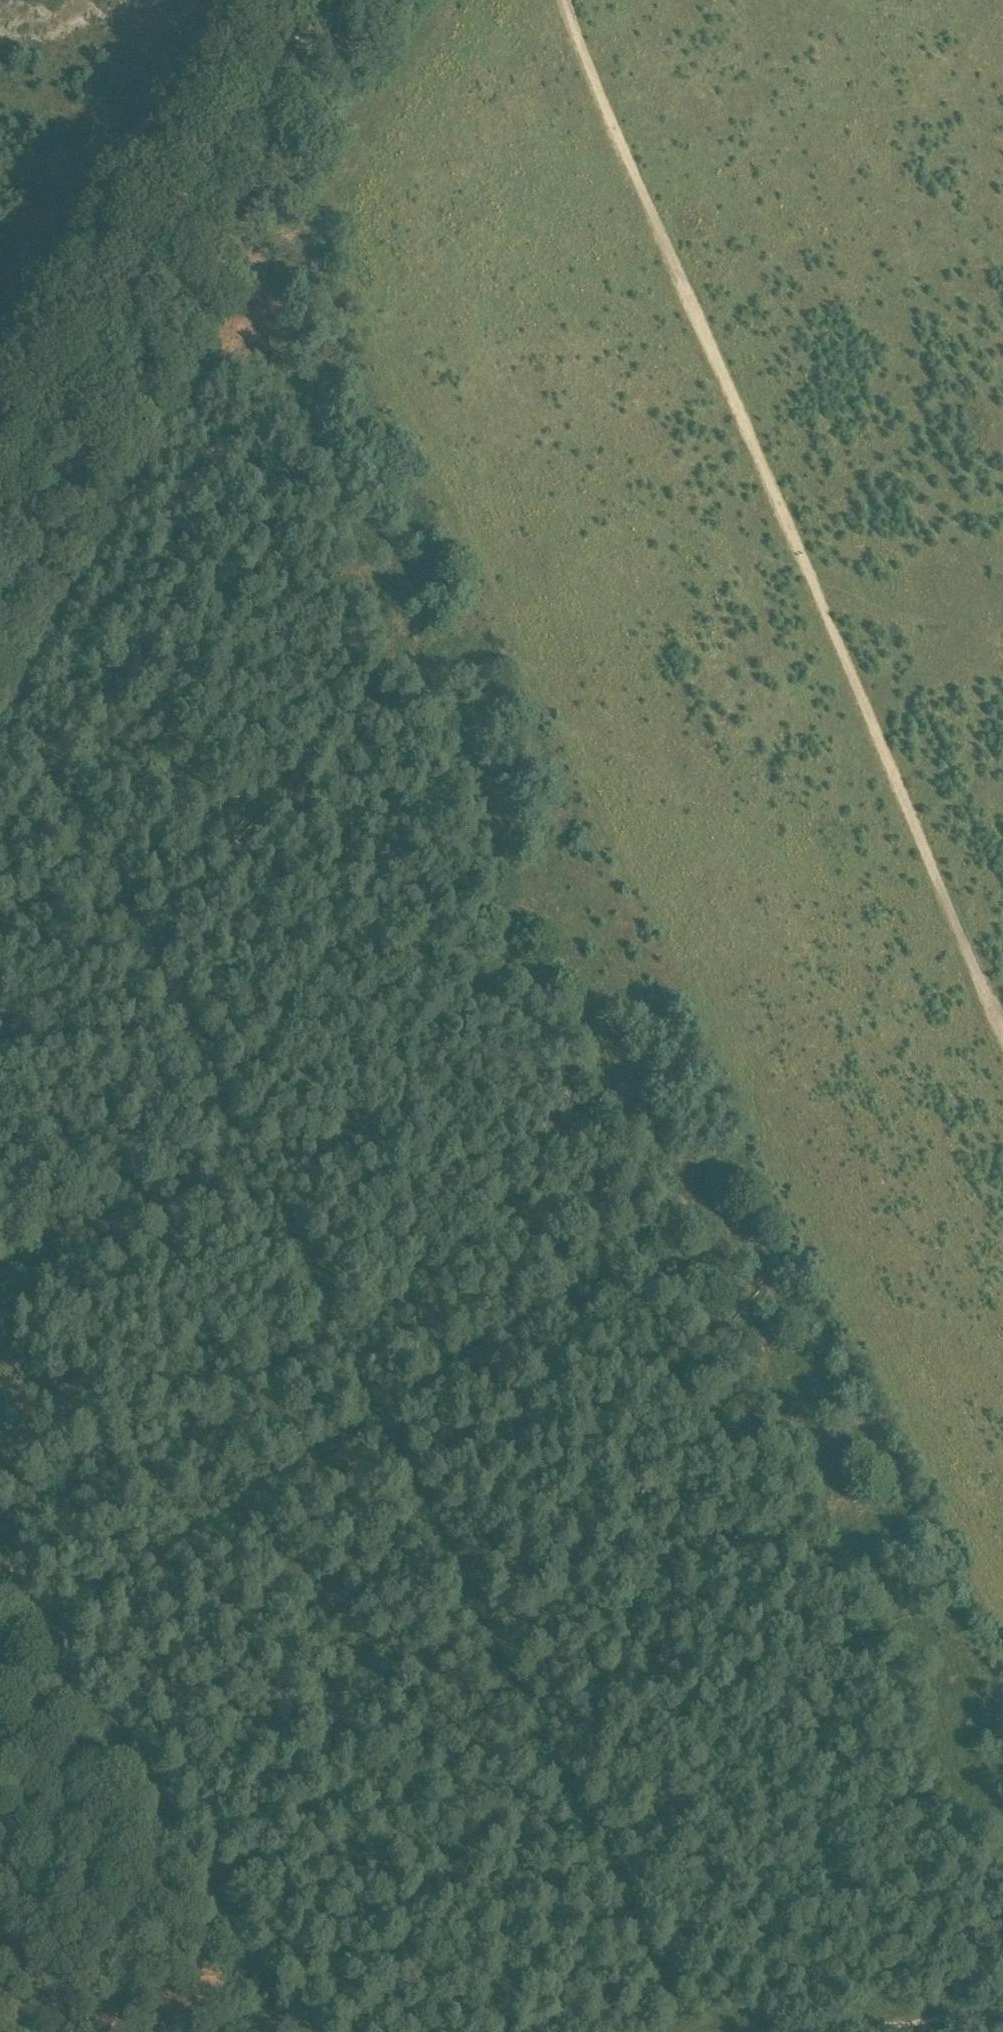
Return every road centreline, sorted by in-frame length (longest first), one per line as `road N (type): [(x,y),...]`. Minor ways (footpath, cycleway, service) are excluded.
road 1 (track): [(563,0),(1002,1031)]
road 2 (track): [(0,510),(320,0)]
road 3 (track): [(0,1544),(288,2031)]
road 4 (track): [(845,2031),(1002,2012)]

